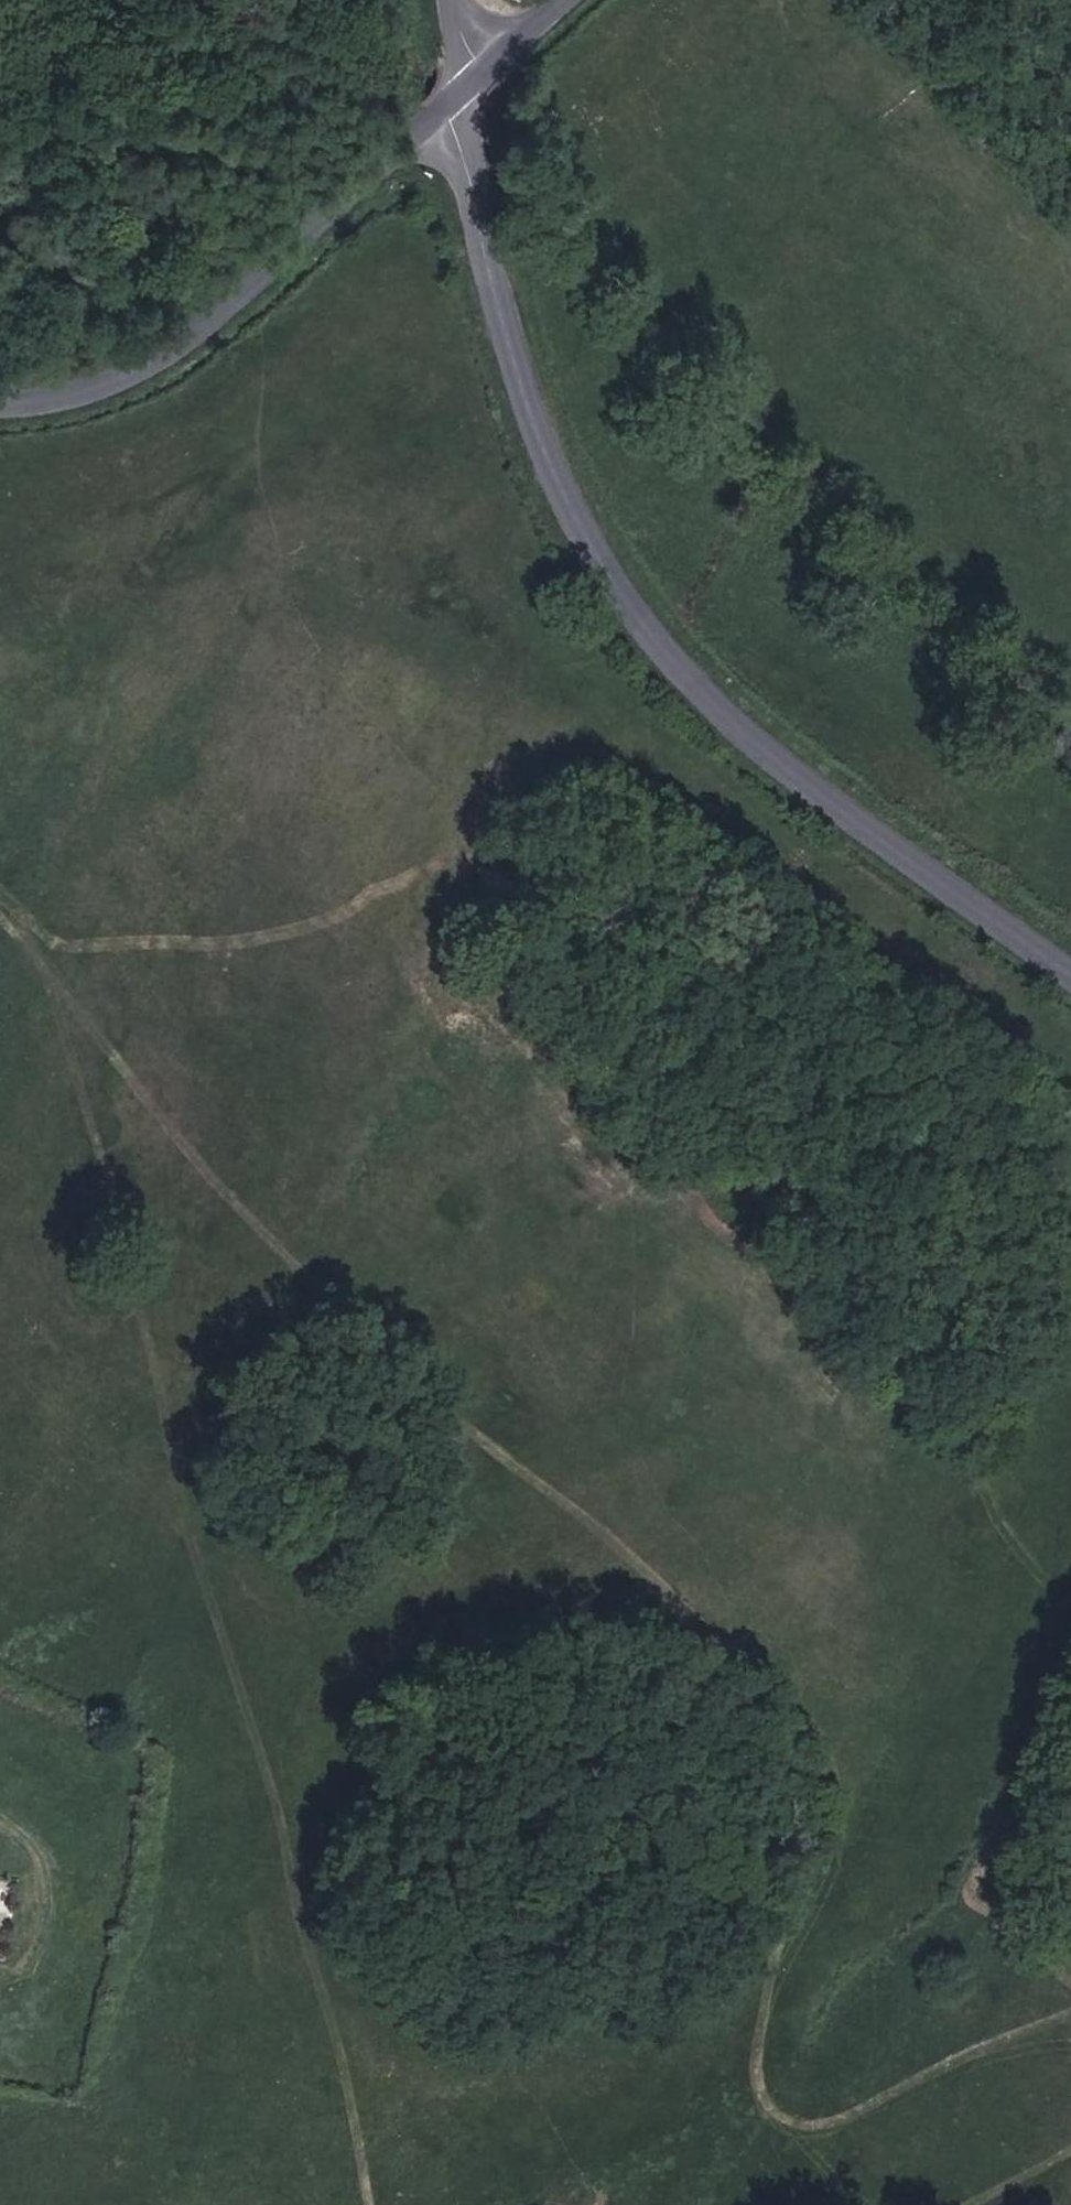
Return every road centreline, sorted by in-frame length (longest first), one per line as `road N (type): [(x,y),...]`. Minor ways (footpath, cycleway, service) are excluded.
road 1 (tertiary): [(451,107),(551,460),(603,562),(723,730),(1070,965)]
road 2 (tertiary): [(451,107),(221,318),(143,369),(61,402),(0,400)]

